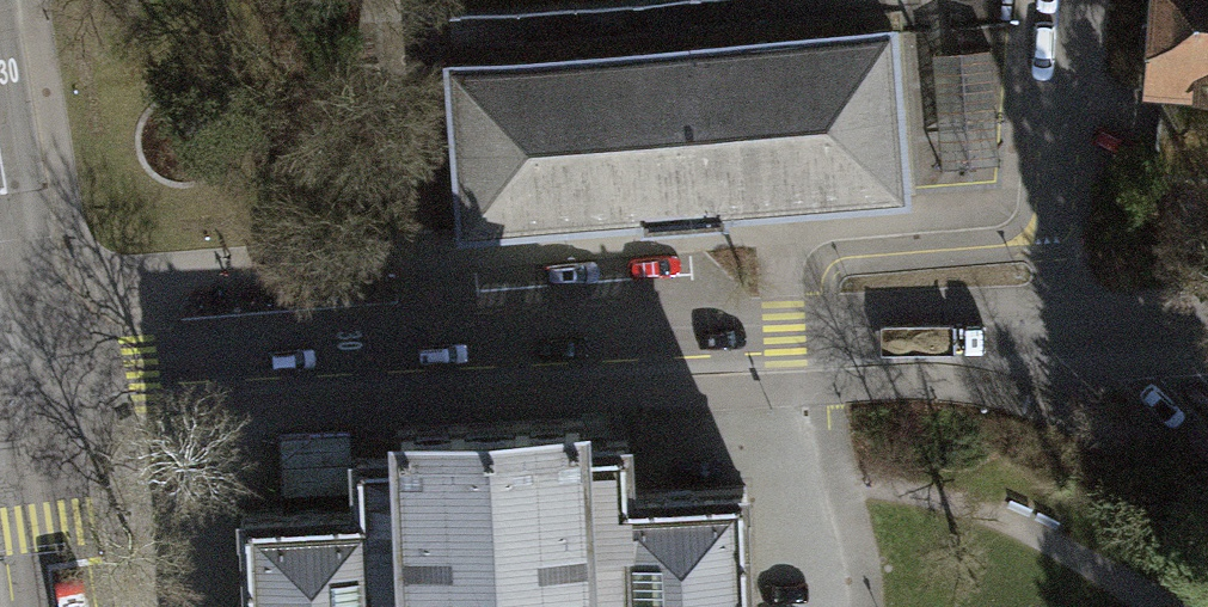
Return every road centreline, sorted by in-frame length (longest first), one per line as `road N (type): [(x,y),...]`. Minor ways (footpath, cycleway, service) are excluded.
road 1 (primary): [(23,387),(136,387),(783,335),(1063,326)]
road 2 (residential): [(1075,0),(1055,244),(1063,326)]
road 3 (residential): [(23,387),(54,606)]
road 4 (primary): [(1063,326),(1207,315)]
road 5 (primary): [(0,254),(23,387)]

